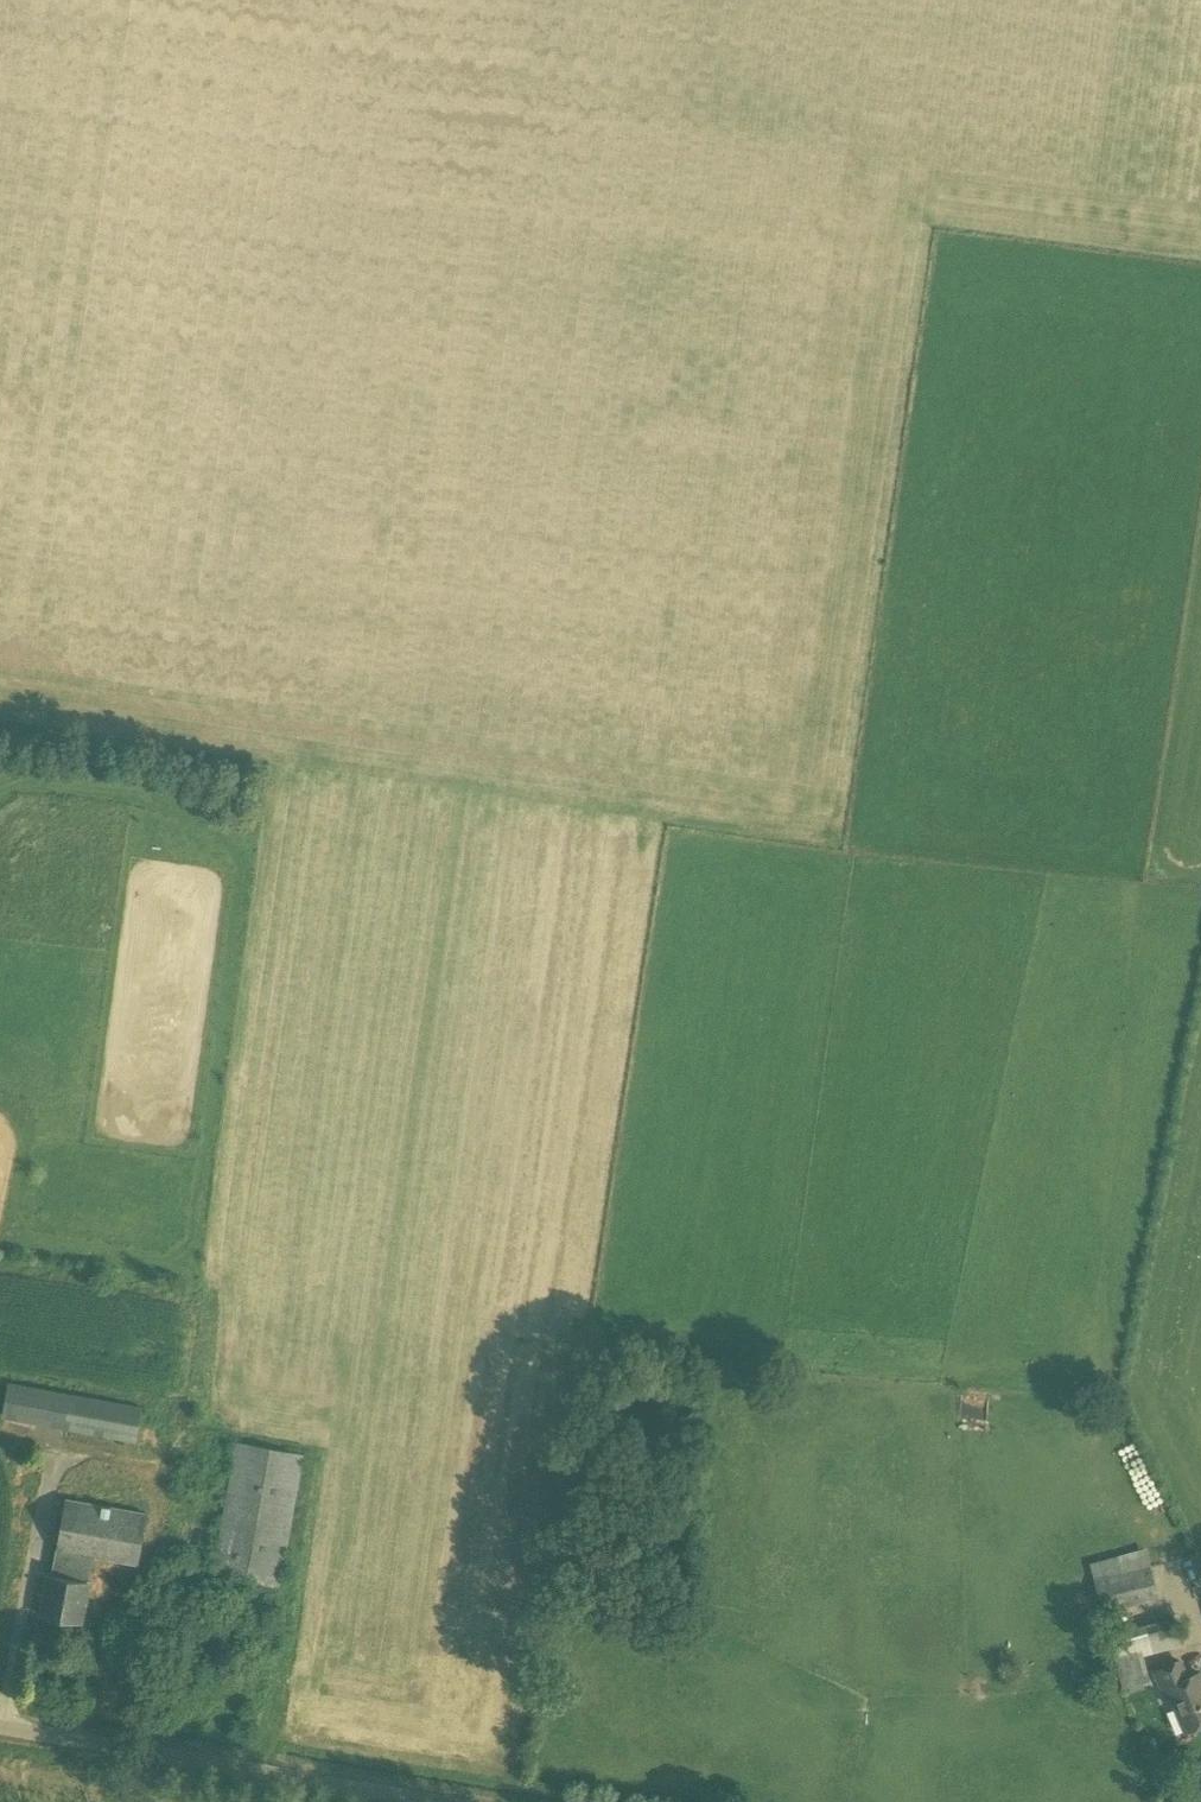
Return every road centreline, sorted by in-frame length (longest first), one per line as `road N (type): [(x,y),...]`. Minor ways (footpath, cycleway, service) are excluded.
road 1 (unclassified): [(0,1729),(428,1801)]

